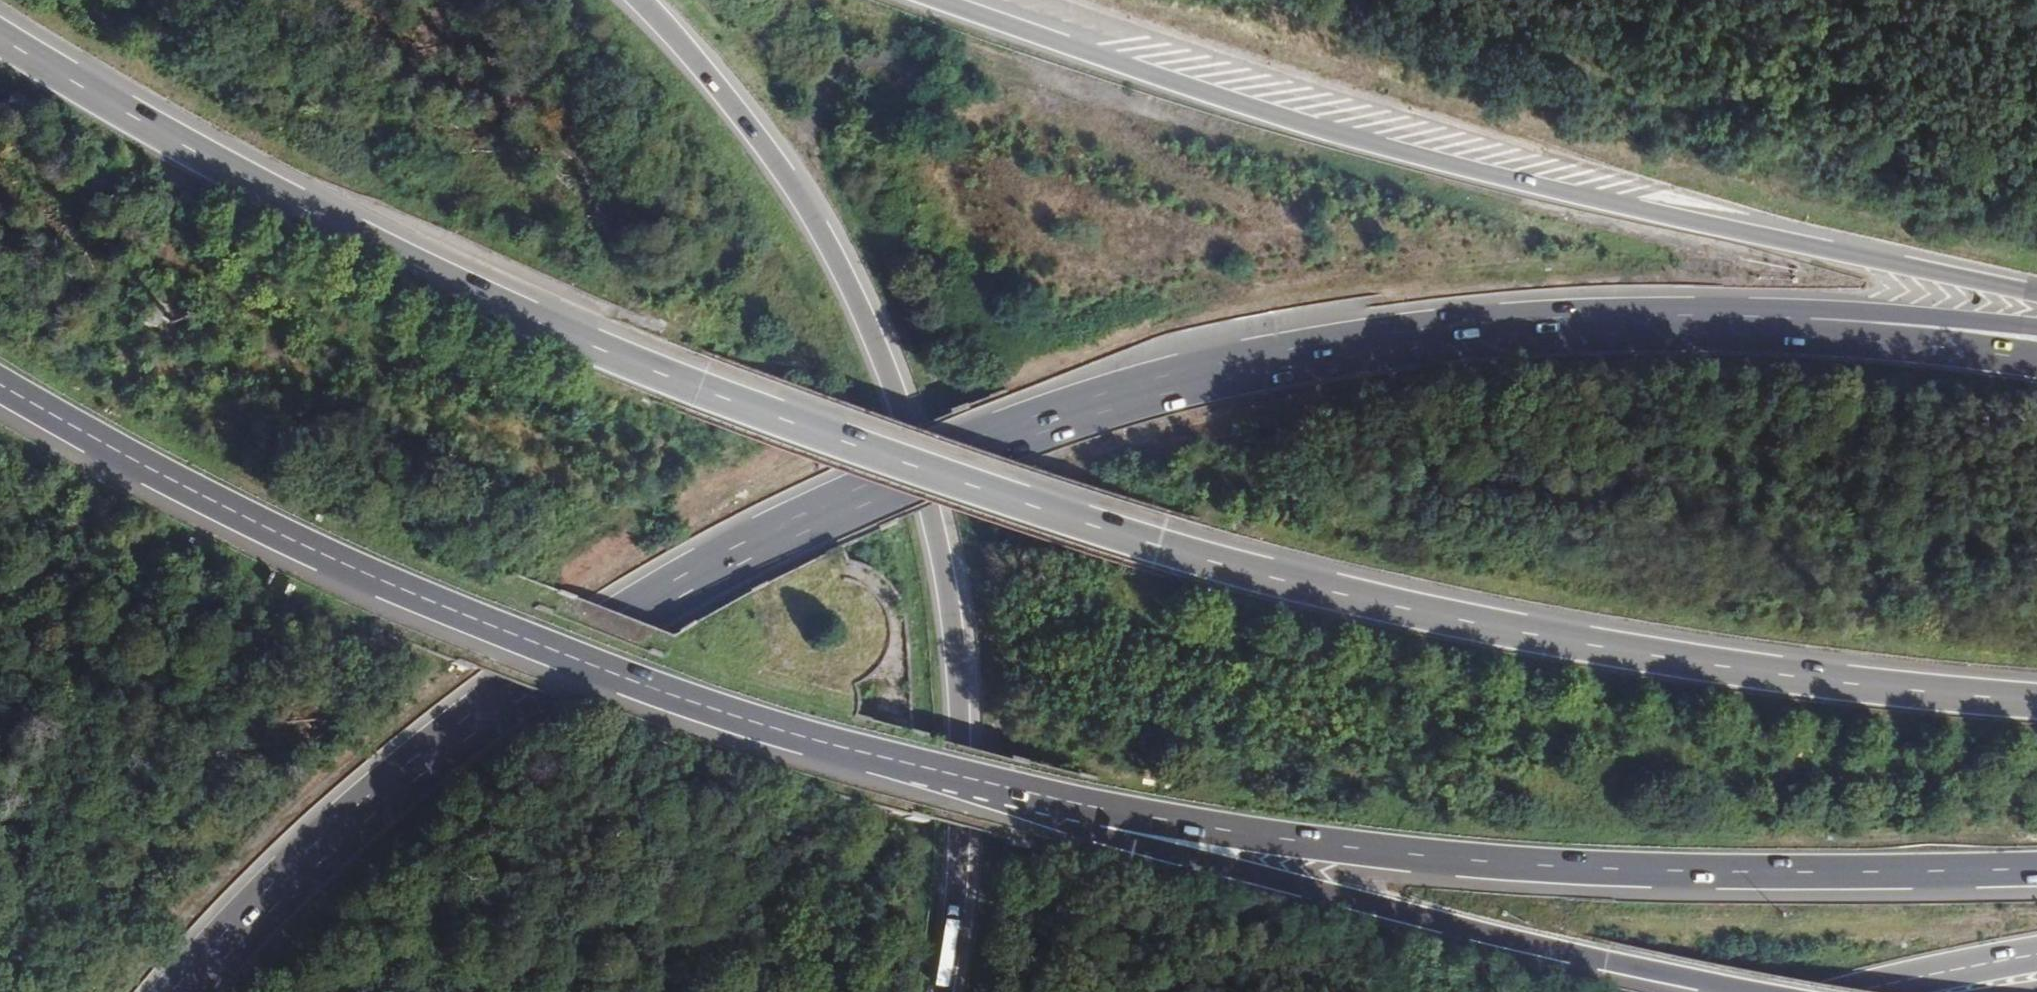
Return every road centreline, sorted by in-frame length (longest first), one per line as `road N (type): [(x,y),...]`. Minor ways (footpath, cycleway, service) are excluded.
road 1 (motorway): [(2036,701),(1787,675),(1529,634),(1277,579),(1020,501),(561,333),(231,173),(0,36)]
road 2 (motorway): [(1562,329),(1378,346),(1193,381),(1043,425),(883,487),(659,606),(484,724),(385,797),(188,991)]
road 3 (motorway): [(2036,294),(1661,216),(1355,137),(943,0)]
road 4 (motorway): [(0,385),(207,501),(480,622),(769,728),(1025,793)]
road 5 (motorway): [(943,991),(961,879),(964,752),(932,505),(876,338),(809,209),(640,0)]
road 6 (motorway): [(1025,793),(1242,834),(1541,866),(2036,870)]
road 7 (motorway): [(1025,793),(1325,892),(1728,991)]
road 8 (motorway): [(2036,361),(1859,342),(1562,329)]
road 9 (motorway): [(2036,328),(1829,314),(1562,329)]
road 10 (motorway): [(1837,991),(2036,953)]

